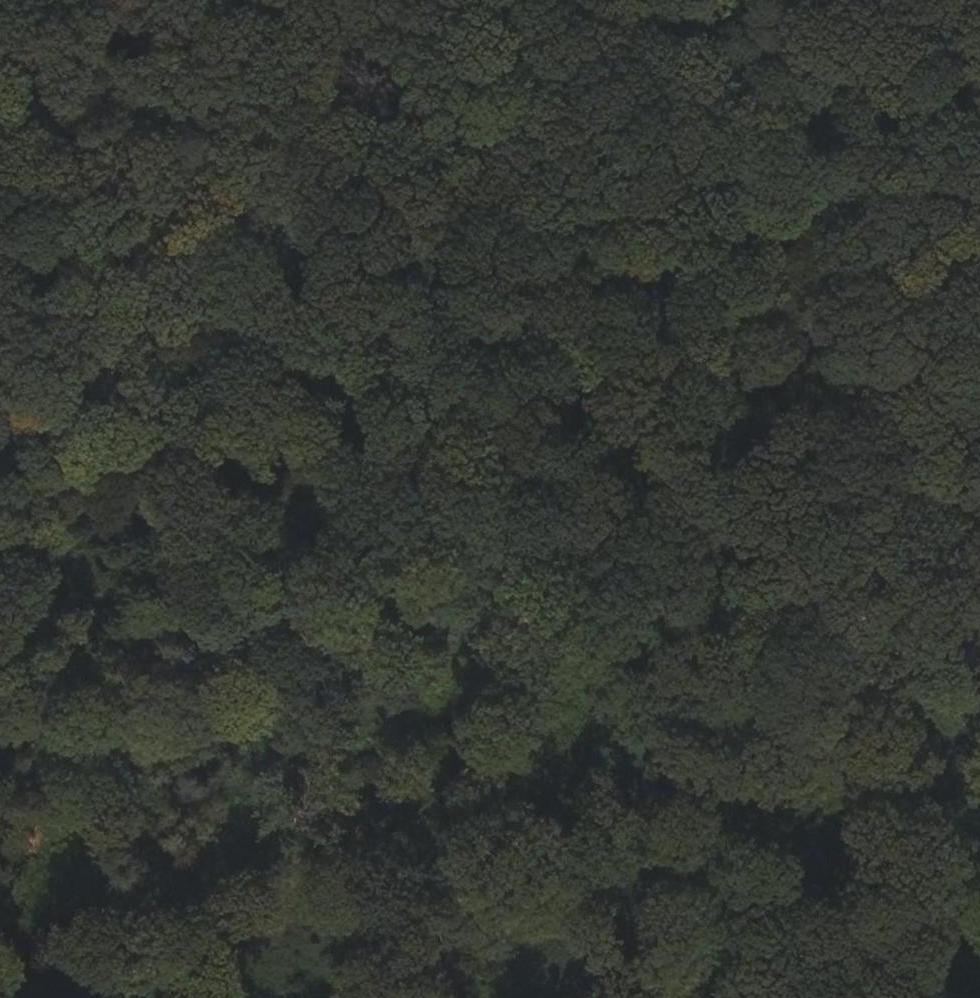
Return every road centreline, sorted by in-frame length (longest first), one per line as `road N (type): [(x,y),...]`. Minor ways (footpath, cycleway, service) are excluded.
road 1 (track): [(0,630),(979,635)]

